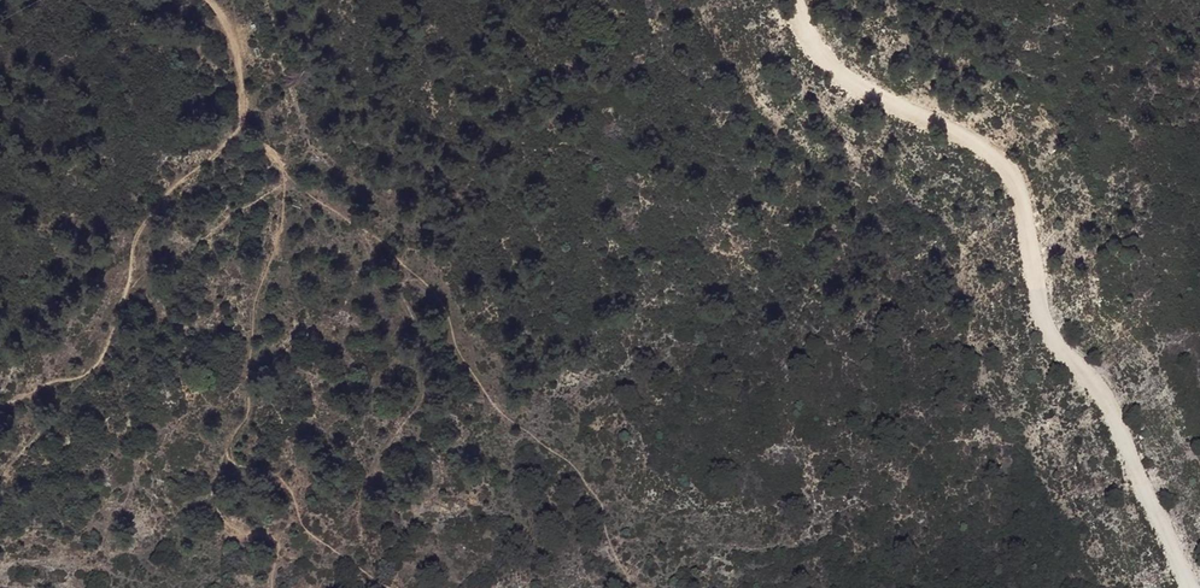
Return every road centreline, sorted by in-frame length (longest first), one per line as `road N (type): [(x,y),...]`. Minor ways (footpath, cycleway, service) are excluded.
road 1 (track): [(1182,587),(1100,372),(1010,176),(930,116),(821,53),(804,0)]

